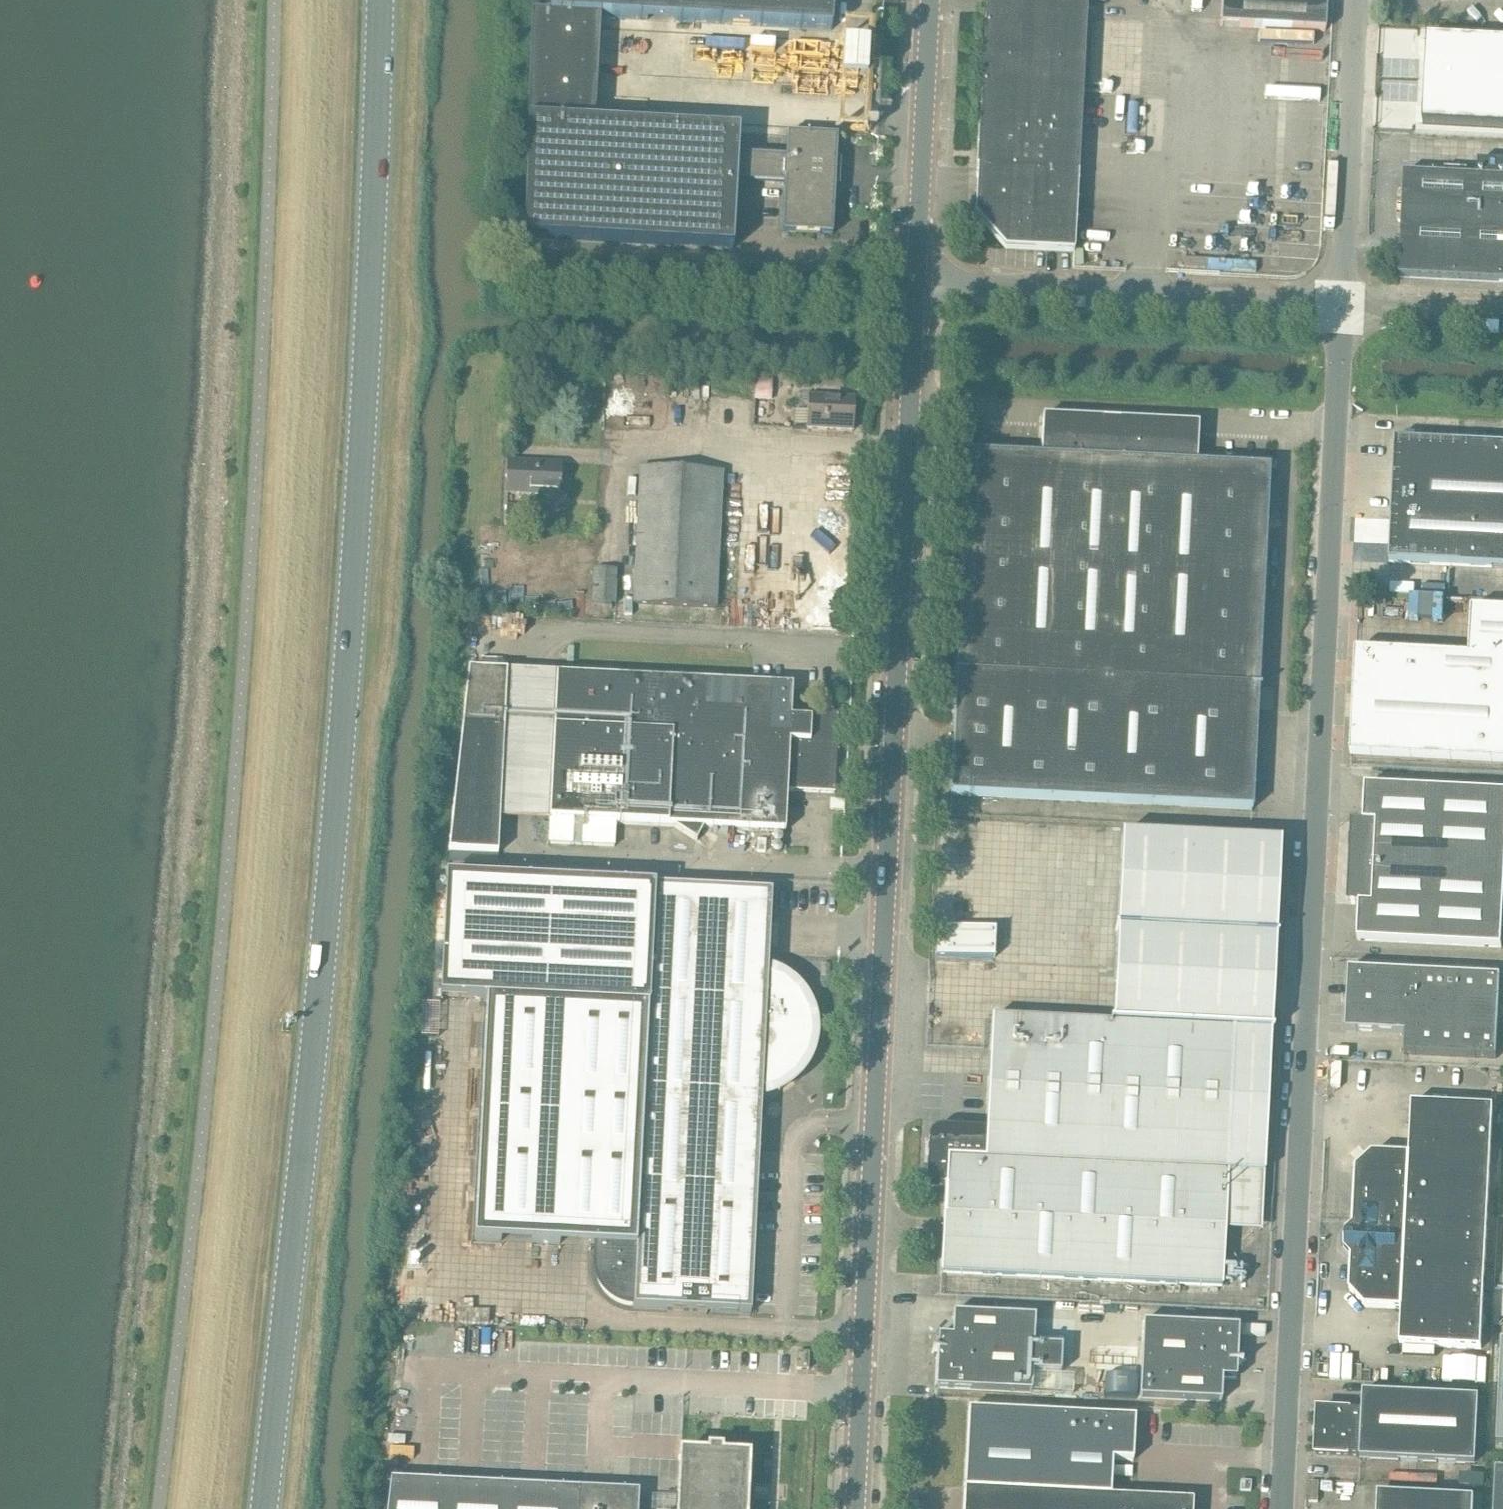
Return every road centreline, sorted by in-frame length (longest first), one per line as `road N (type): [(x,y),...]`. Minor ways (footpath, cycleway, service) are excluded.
road 1 (tertiary): [(251,1508),(335,878),(383,0)]
road 2 (unclassified): [(856,1508),(919,289)]
road 3 (unclassified): [(1283,1508),(1341,307)]
road 4 (unclassified): [(919,289),(1341,307)]
road 5 (unclassified): [(1341,307),(1357,0)]
road 6 (unclassified): [(919,289),(933,0)]
road 7 (unclassified): [(1341,307),(1502,316)]

